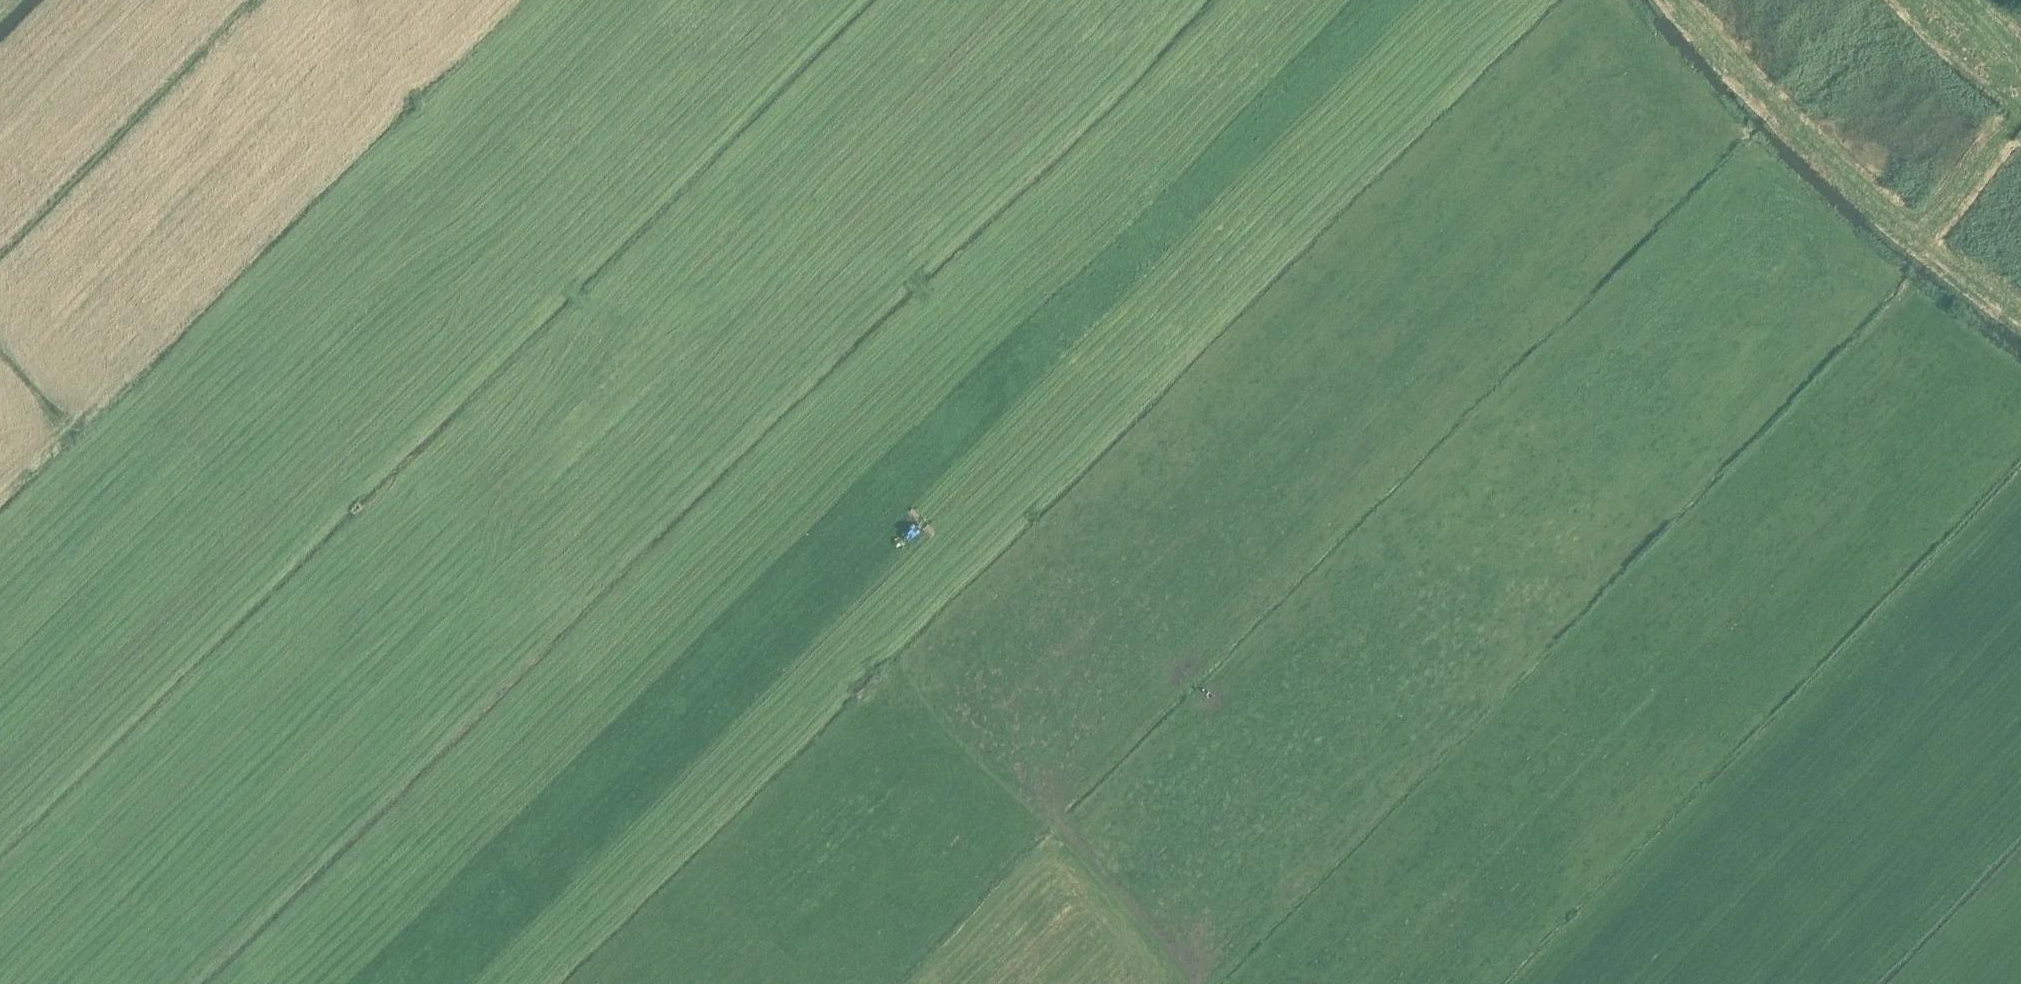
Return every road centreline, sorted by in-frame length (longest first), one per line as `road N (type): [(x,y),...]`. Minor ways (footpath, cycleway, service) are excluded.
road 1 (track): [(847,0),(564,278),(611,324),(873,263),(932,303)]
road 2 (track): [(564,278),(0,832)]
road 3 (track): [(1192,983),(1206,970),(1051,816)]

